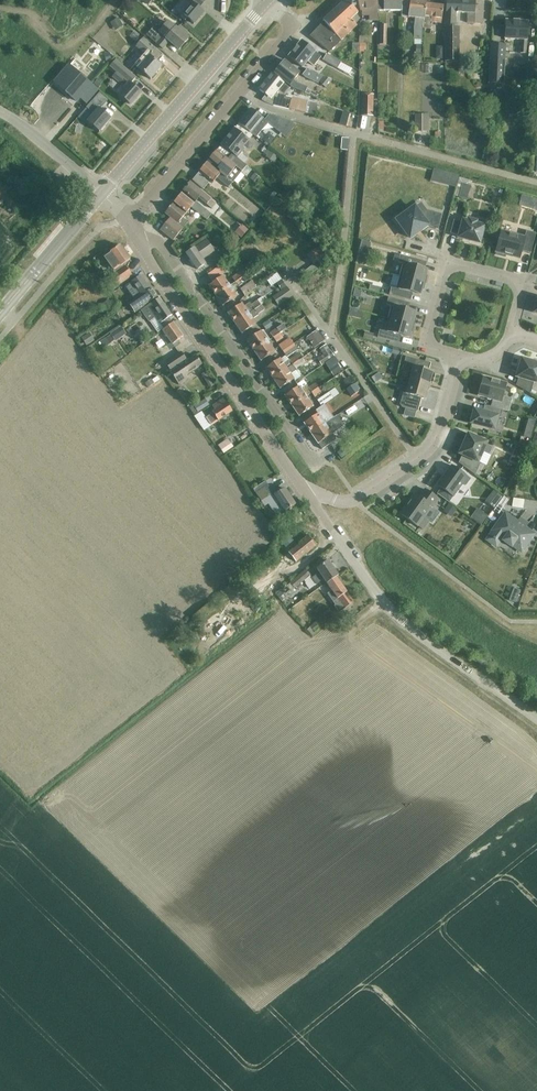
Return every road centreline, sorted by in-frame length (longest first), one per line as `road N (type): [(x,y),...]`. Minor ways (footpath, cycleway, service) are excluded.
road 1 (residential): [(536,719),(399,618),(304,491)]
road 2 (residential): [(304,491),(138,235)]
road 3 (residential): [(316,462),(163,247),(138,235)]
road 4 (residential): [(128,218),(287,35),(284,16),(270,1)]
road 5 (tertiary): [(103,192),(270,1)]
road 6 (residential): [(304,491),(336,503),(355,500),(418,457),(438,440),(460,359)]
road 7 (residential): [(512,332),(520,285),(454,268),(443,280),(430,338),(460,359)]
road 8 (tertiary): [(0,316),(103,192)]
road 9 (tertiary): [(103,192),(0,112)]

